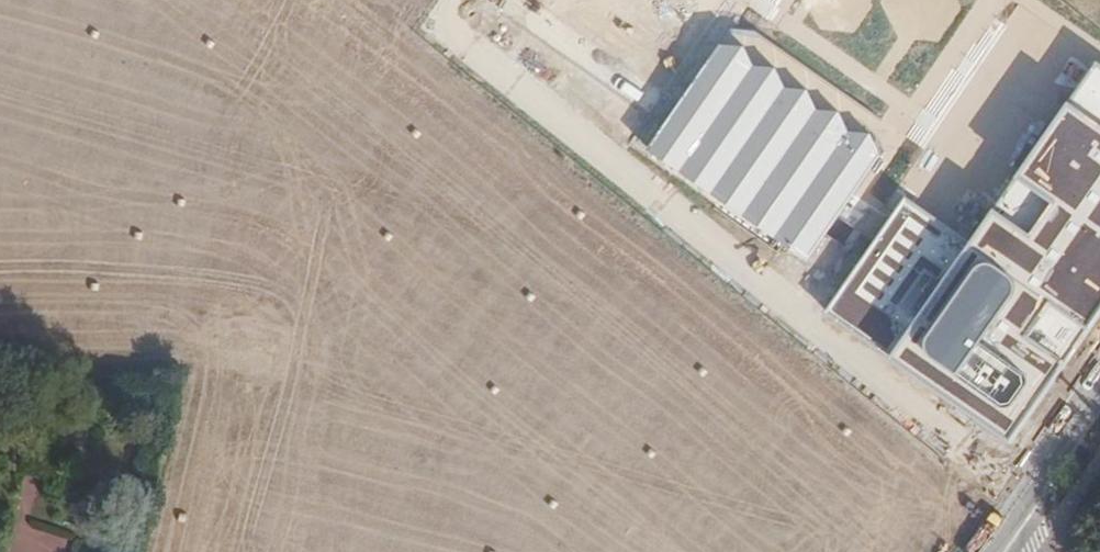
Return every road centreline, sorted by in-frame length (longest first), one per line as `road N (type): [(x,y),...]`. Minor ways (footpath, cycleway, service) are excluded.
road 1 (tertiary): [(1011,515),(1099,387)]

